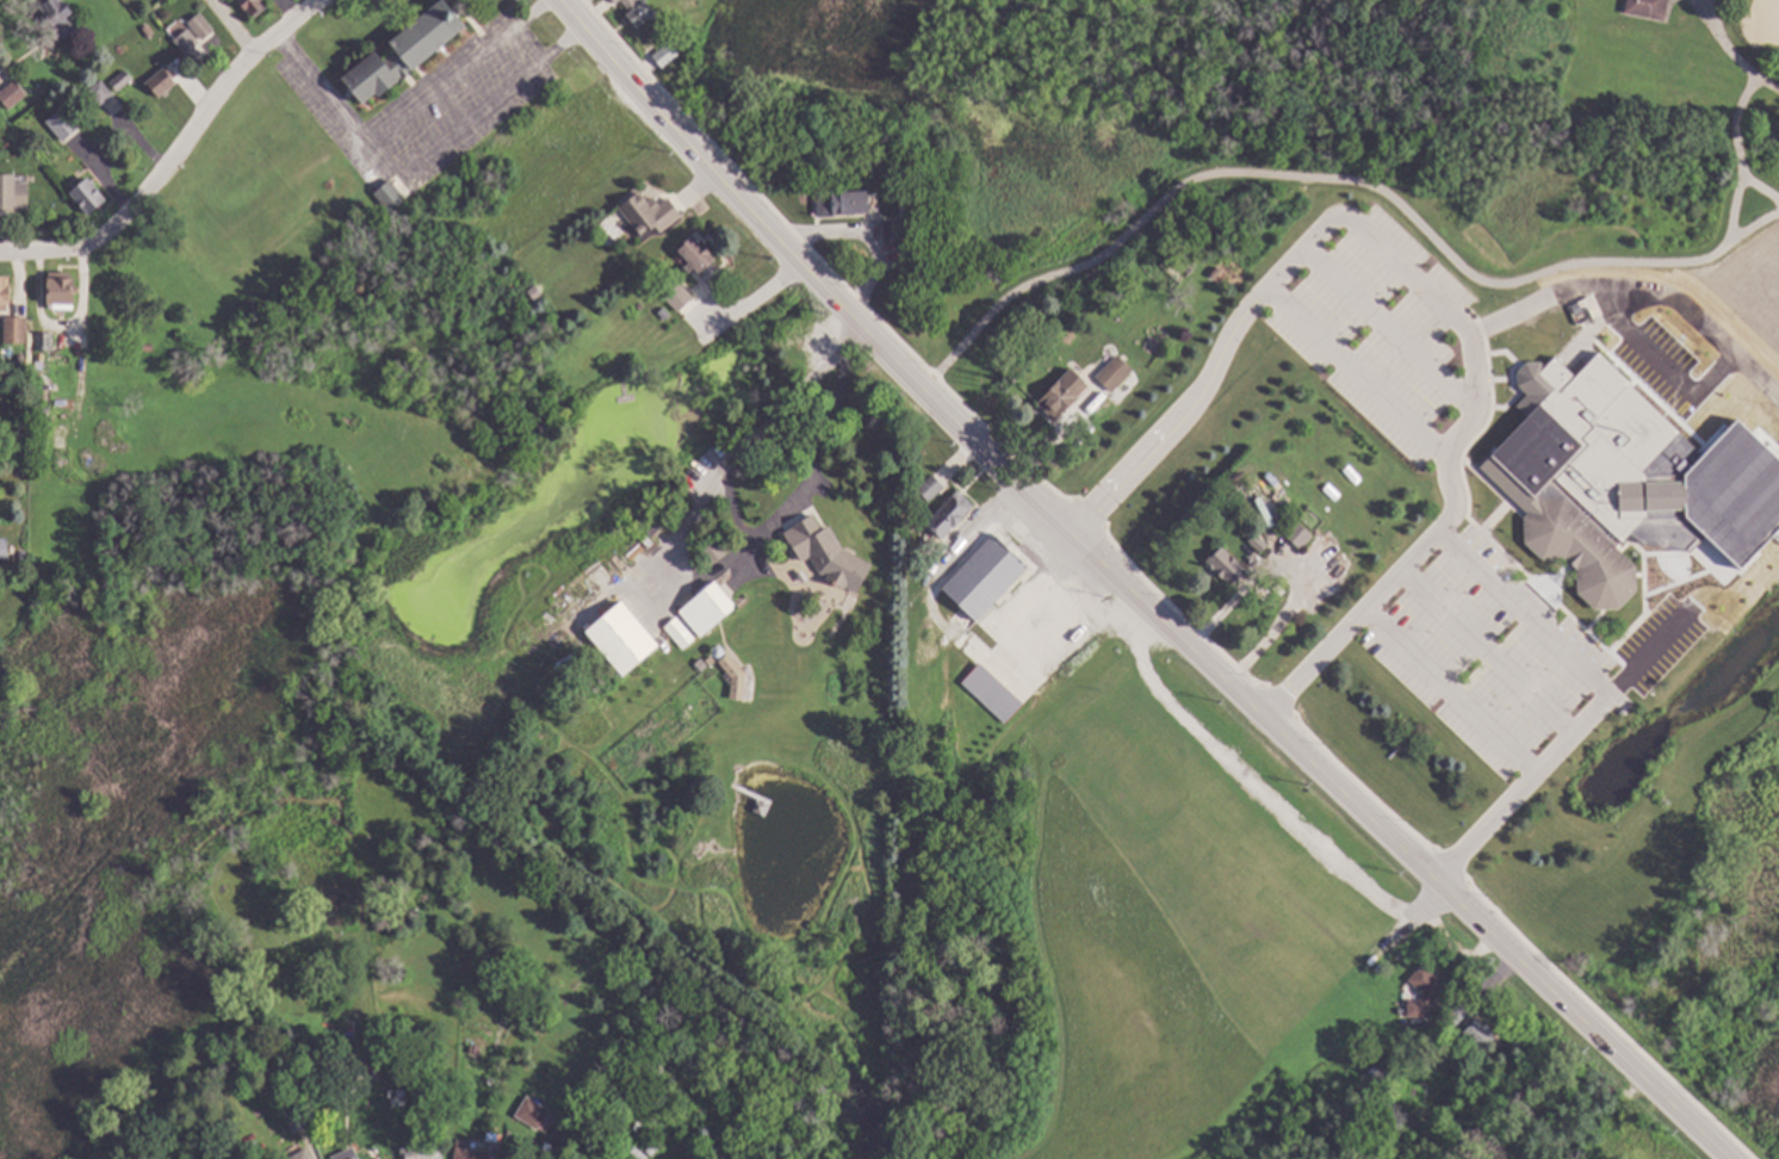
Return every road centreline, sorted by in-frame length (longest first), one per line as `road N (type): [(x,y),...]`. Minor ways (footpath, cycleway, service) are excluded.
road 1 (tertiary): [(1725,1158),(929,396),(554,0)]
road 2 (residential): [(0,252),(85,247),(110,229),(230,76),(317,0)]

